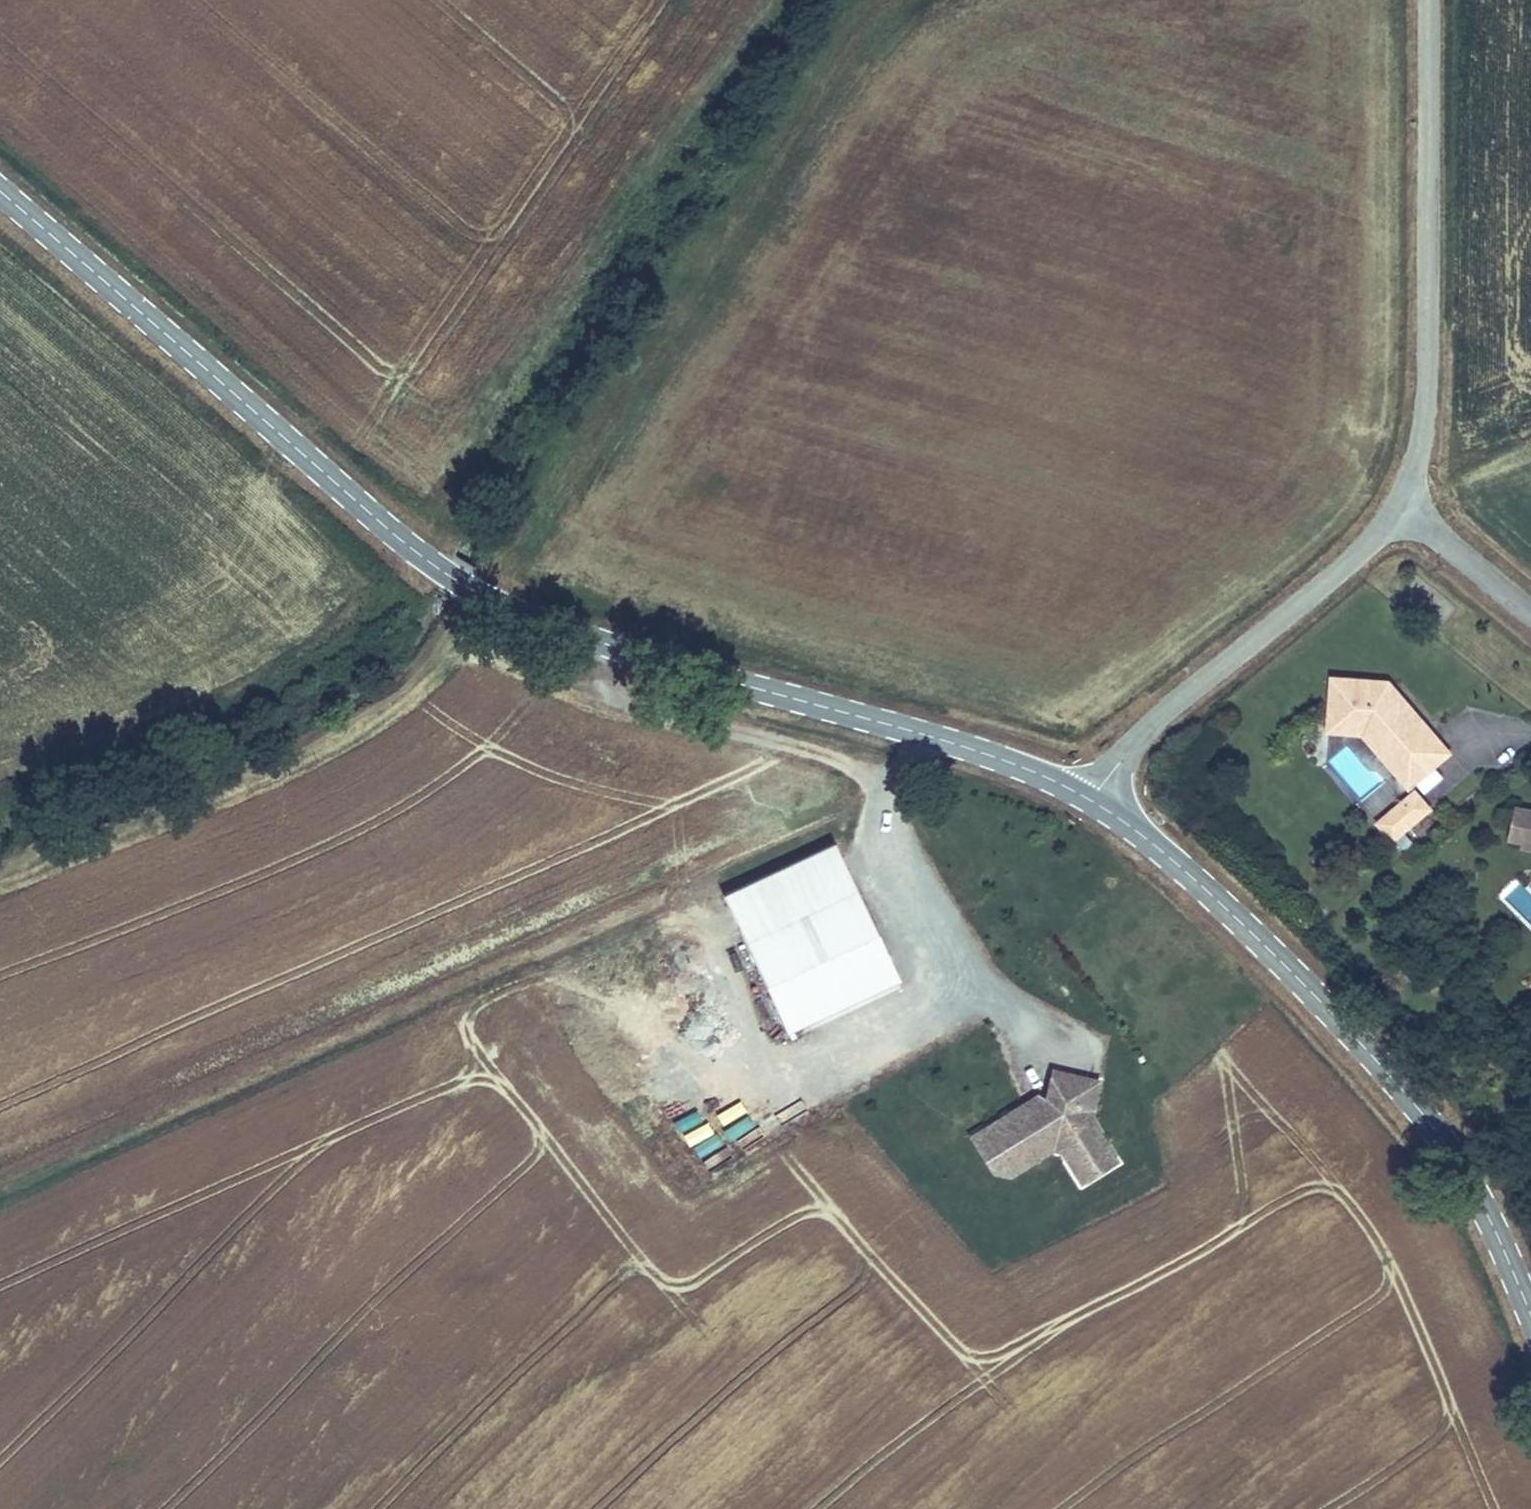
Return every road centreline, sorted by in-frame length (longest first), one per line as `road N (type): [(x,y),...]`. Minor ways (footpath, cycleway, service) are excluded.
road 1 (secondary): [(0,196),(370,509),(480,590),(600,649),(925,734),(1091,800)]
road 2 (secondary): [(1091,800),(1202,886),(1379,1064),(1448,1147),(1530,1317)]
road 3 (tertiary): [(1407,518),(1423,421),(1428,0)]
road 4 (tertiary): [(1091,800),(1152,725),(1407,518)]
road 5 (tertiary): [(1530,613),(1407,518)]

